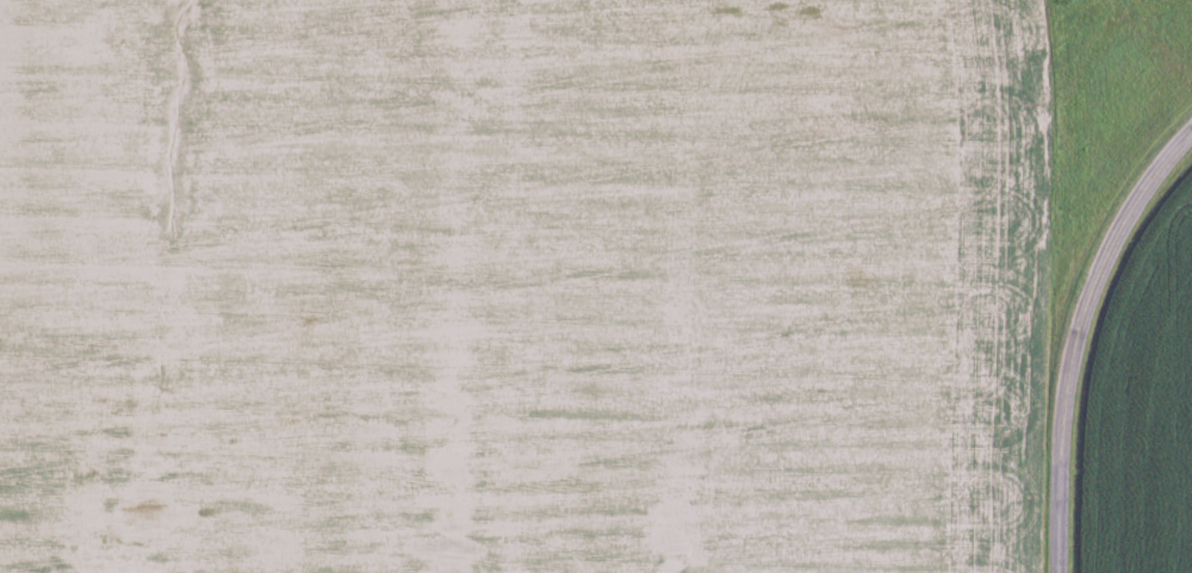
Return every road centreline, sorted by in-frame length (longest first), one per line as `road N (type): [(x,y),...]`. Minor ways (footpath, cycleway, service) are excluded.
road 1 (tertiary): [(1057,572),(1064,397),(1086,306),(1137,197),(1191,130)]

